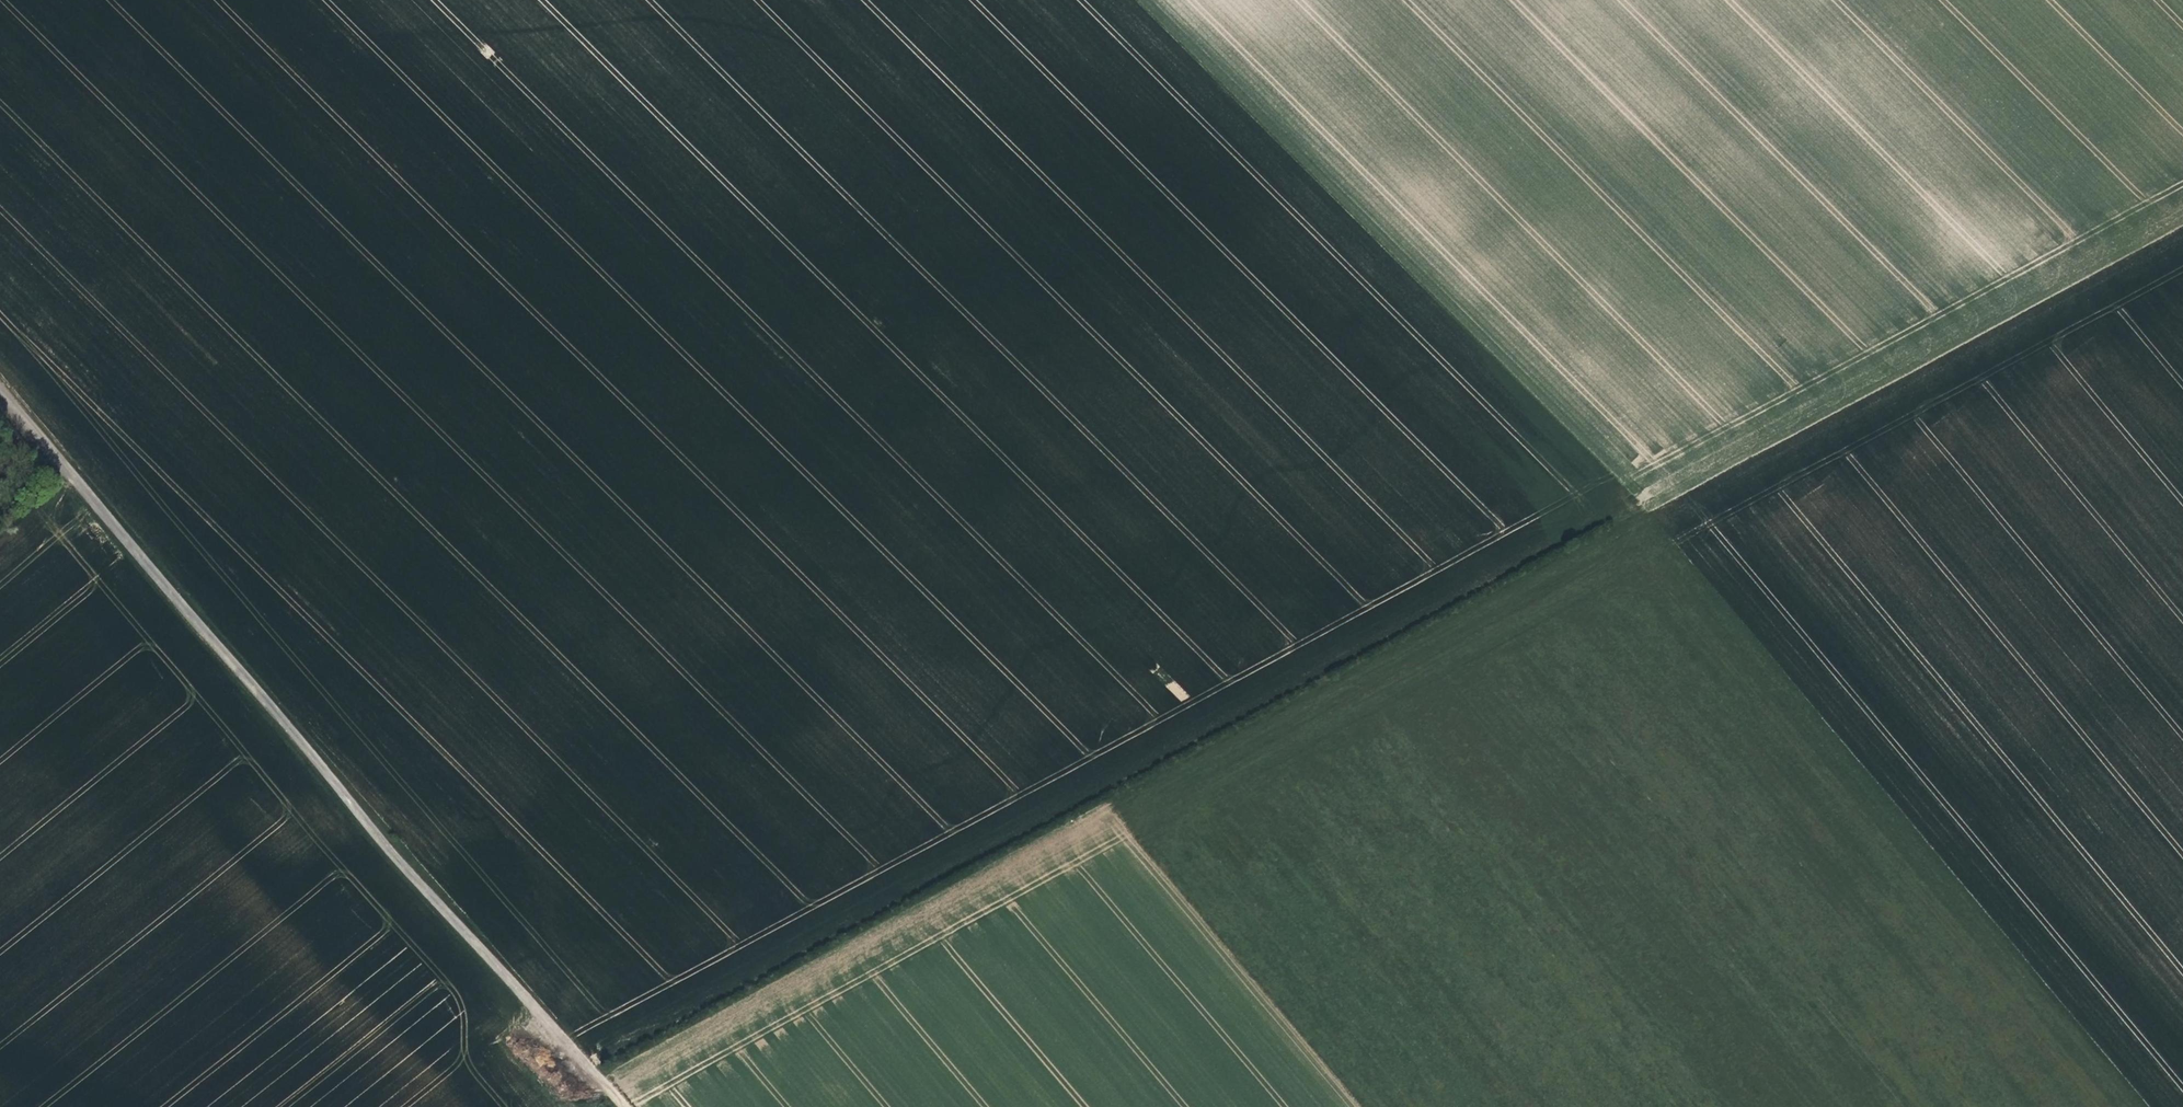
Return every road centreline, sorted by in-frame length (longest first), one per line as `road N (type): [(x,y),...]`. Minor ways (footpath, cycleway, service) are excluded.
road 1 (track): [(221,652),(628,1106)]
road 2 (unclassified): [(0,394),(221,652)]

